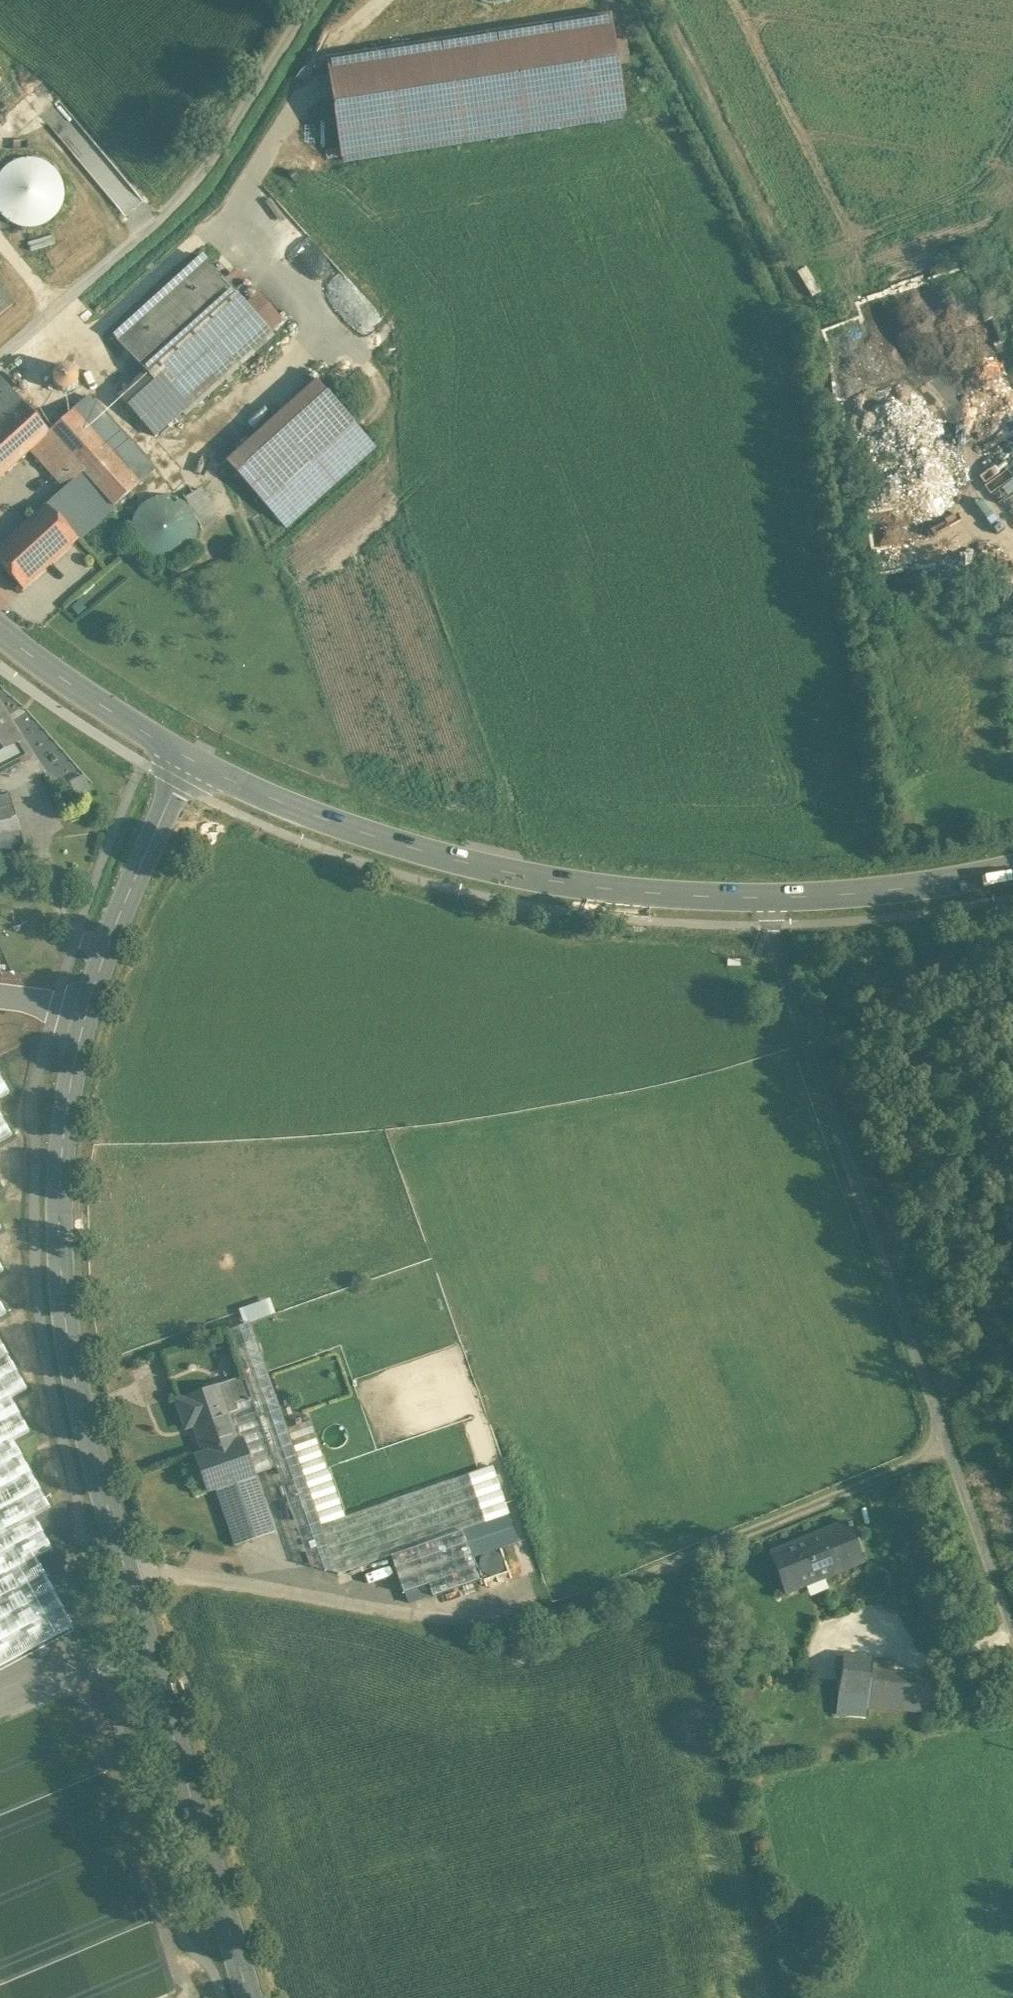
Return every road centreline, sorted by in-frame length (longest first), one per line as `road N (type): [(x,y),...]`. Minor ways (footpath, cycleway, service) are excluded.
road 1 (secondary): [(245,1997),(89,1445),(67,1339),(58,1241),(62,1127),(85,1007),(190,758)]
road 2 (track): [(947,1449),(527,1619),(470,1621),(175,1575),(128,1582)]
road 3 (secondary): [(190,758),(309,815),(428,853),(556,881),(770,898),(884,891),(1012,868)]
road 4 (track): [(770,898),(771,926),(1012,1633)]
road 5 (track): [(0,358),(207,176),(318,0)]
road 6 (secondary): [(190,758),(0,632)]
road 7 (track): [(0,1715),(127,1661)]

